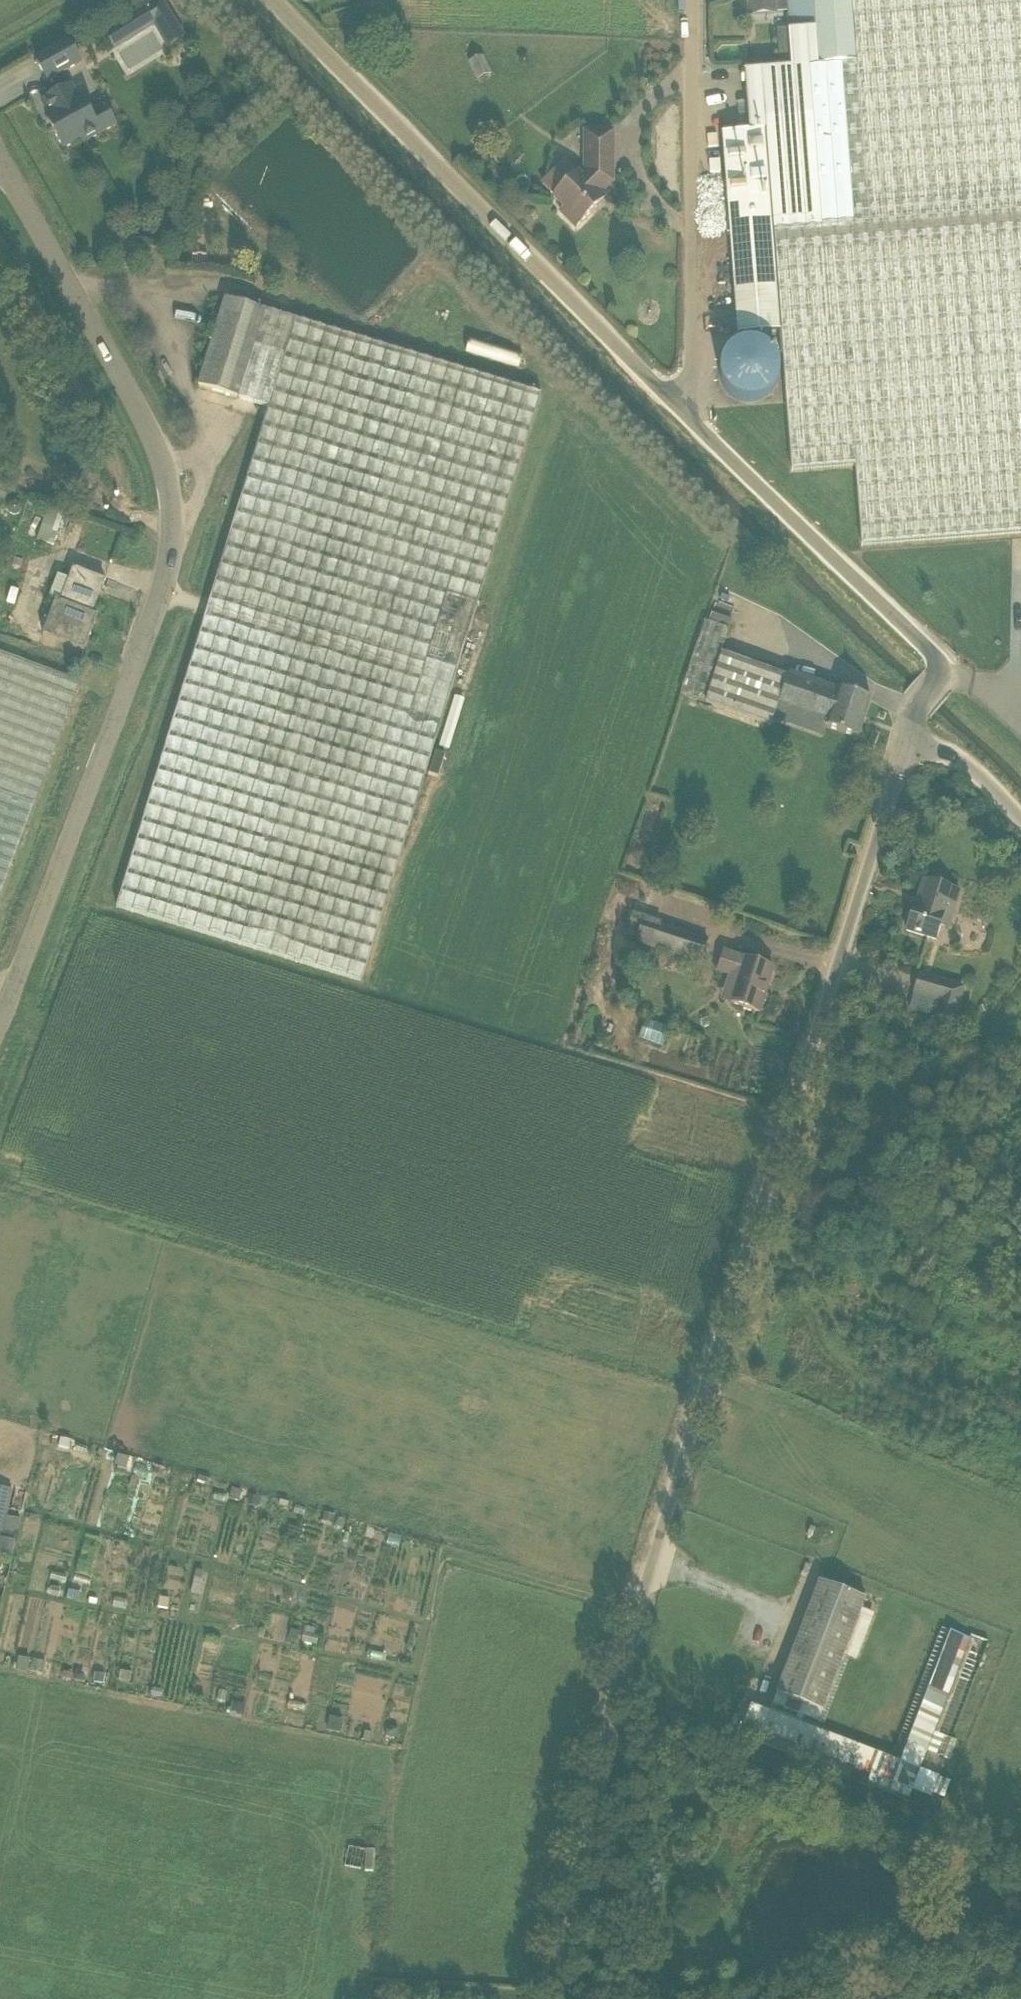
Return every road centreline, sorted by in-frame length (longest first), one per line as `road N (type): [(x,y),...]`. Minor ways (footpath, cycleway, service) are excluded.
road 1 (unclassified): [(549,1998),(596,1763),(908,742)]
road 2 (unclassified): [(0,1036),(161,592),(173,534),(166,479),(142,417),(0,161)]
road 3 (unclassified): [(674,406),(270,0)]
road 4 (unclassified): [(908,742),(915,706),(938,682),(936,658),(674,406)]
road 5 (unclassified): [(674,406),(690,390),(690,0)]
road 6 (track): [(173,534),(116,507),(95,487),(0,314)]
road 7 (unclassified): [(1020,823),(959,758),(908,742)]

